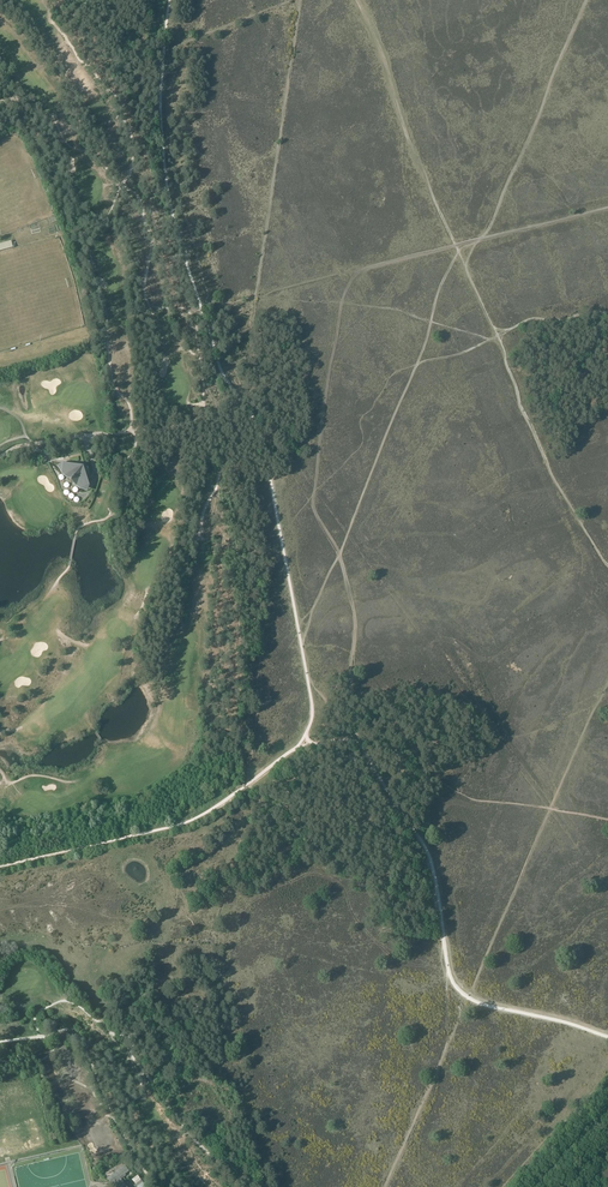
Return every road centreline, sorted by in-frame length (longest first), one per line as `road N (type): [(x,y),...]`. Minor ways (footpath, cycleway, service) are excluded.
road 1 (track): [(458,247),(339,556),(299,627)]
road 2 (track): [(179,308),(129,184),(127,92)]

